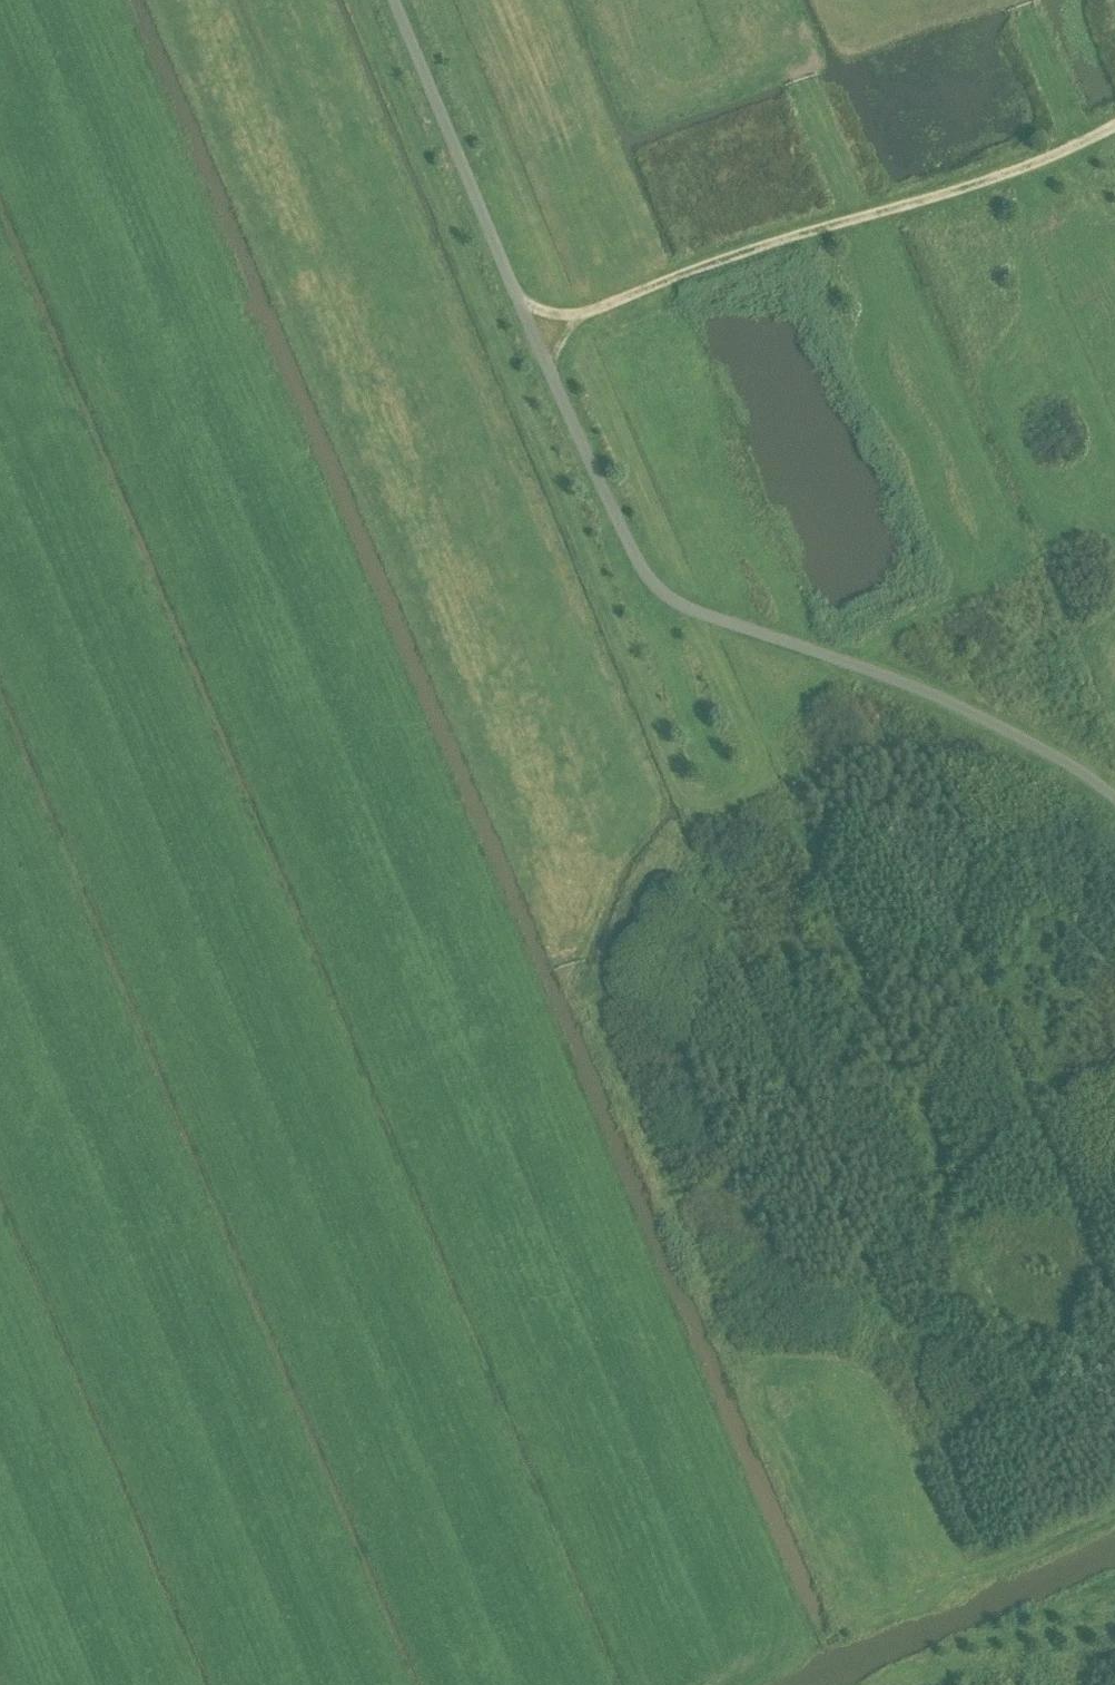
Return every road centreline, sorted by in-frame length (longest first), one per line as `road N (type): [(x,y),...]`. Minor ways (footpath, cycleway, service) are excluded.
road 1 (track): [(980,1578),(1114,1522)]

